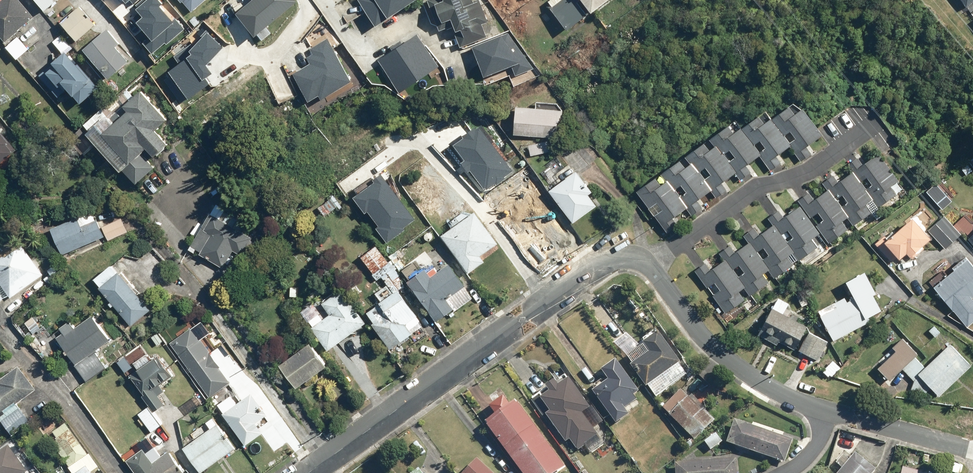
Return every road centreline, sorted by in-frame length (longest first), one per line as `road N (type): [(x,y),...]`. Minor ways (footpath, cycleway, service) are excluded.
road 1 (residential): [(309,472),(602,262),(627,257),(649,262),(730,363),(825,411)]
road 2 (residential): [(825,411),(972,448)]

